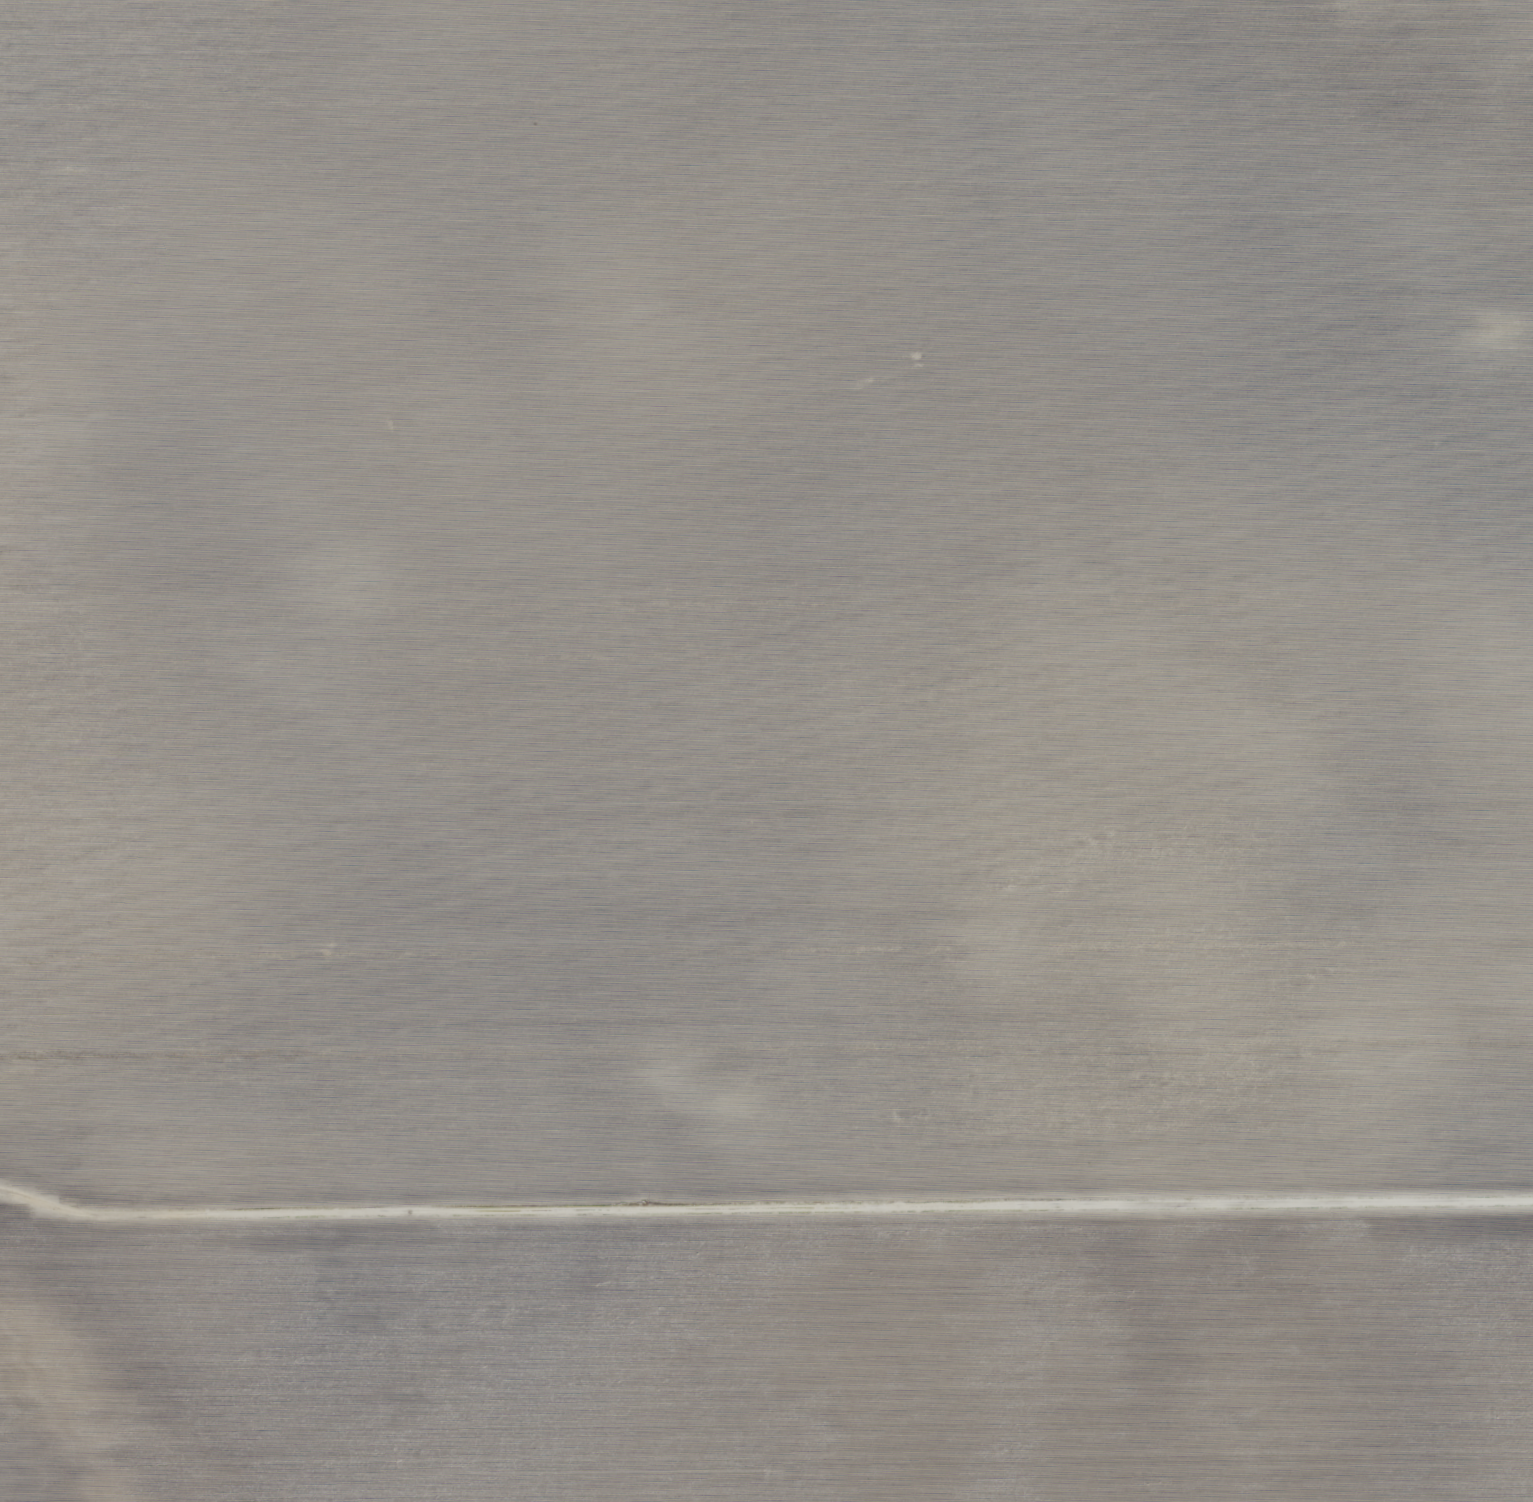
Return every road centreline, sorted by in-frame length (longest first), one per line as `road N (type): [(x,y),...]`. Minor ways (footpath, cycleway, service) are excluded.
road 1 (track): [(0,1229),(159,1209),(1532,1205)]

